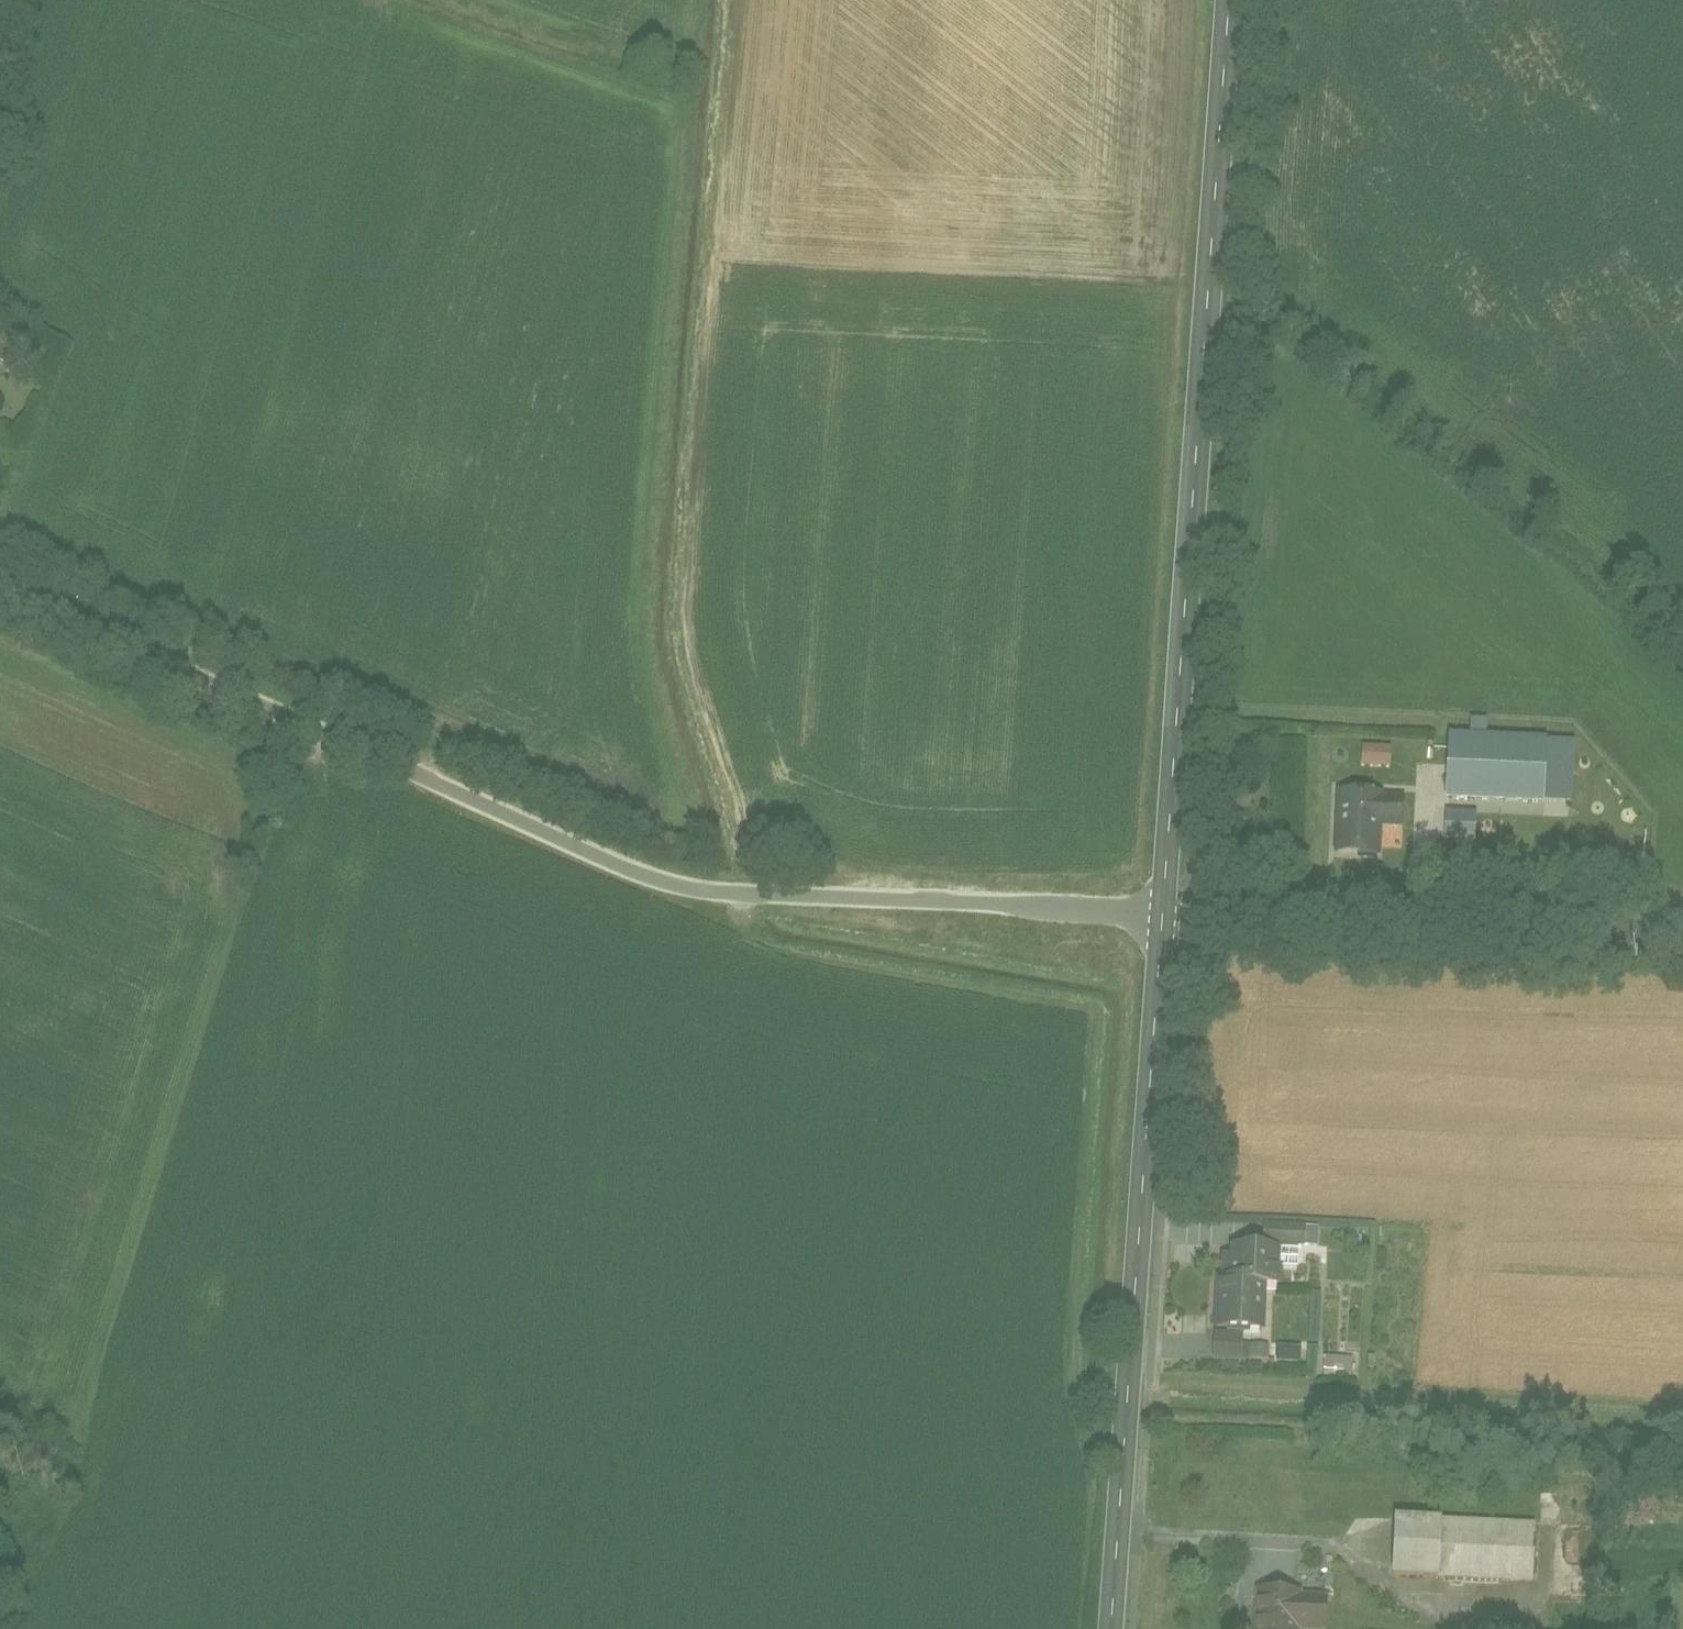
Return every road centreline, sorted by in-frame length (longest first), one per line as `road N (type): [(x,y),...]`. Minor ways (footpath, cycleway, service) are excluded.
road 1 (residential): [(1168,907),(697,889),(638,872),(0,586)]
road 2 (tertiary): [(1168,907),(1232,0)]
road 3 (tertiary): [(1111,1628),(1168,907)]
road 4 (residential): [(1168,907),(1682,924)]

